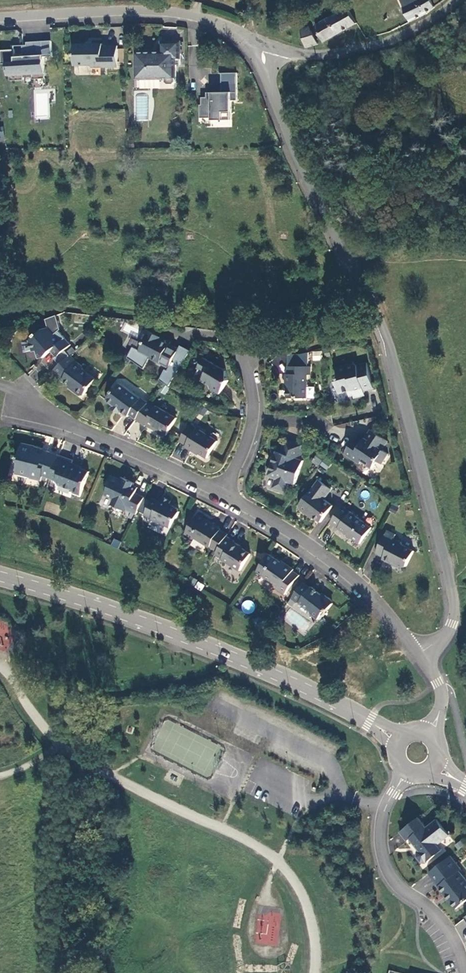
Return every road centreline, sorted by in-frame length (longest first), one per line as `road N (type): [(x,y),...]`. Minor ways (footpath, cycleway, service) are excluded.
road 1 (unclassified): [(417,654),(449,630),(454,607),(412,431),(388,352),(296,163),(256,53)]
road 2 (tertiary): [(0,576),(184,637),(373,724)]
road 3 (residential): [(0,17),(195,16),(237,34),(256,53)]
road 4 (residential): [(222,493),(342,568),(417,654)]
road 5 (residential): [(0,387),(222,493)]
road 6 (unclassified): [(256,53),(342,57),(382,47),(460,0)]
road 7 (residential): [(389,799),(381,839),(390,875),(445,925),(465,972)]

